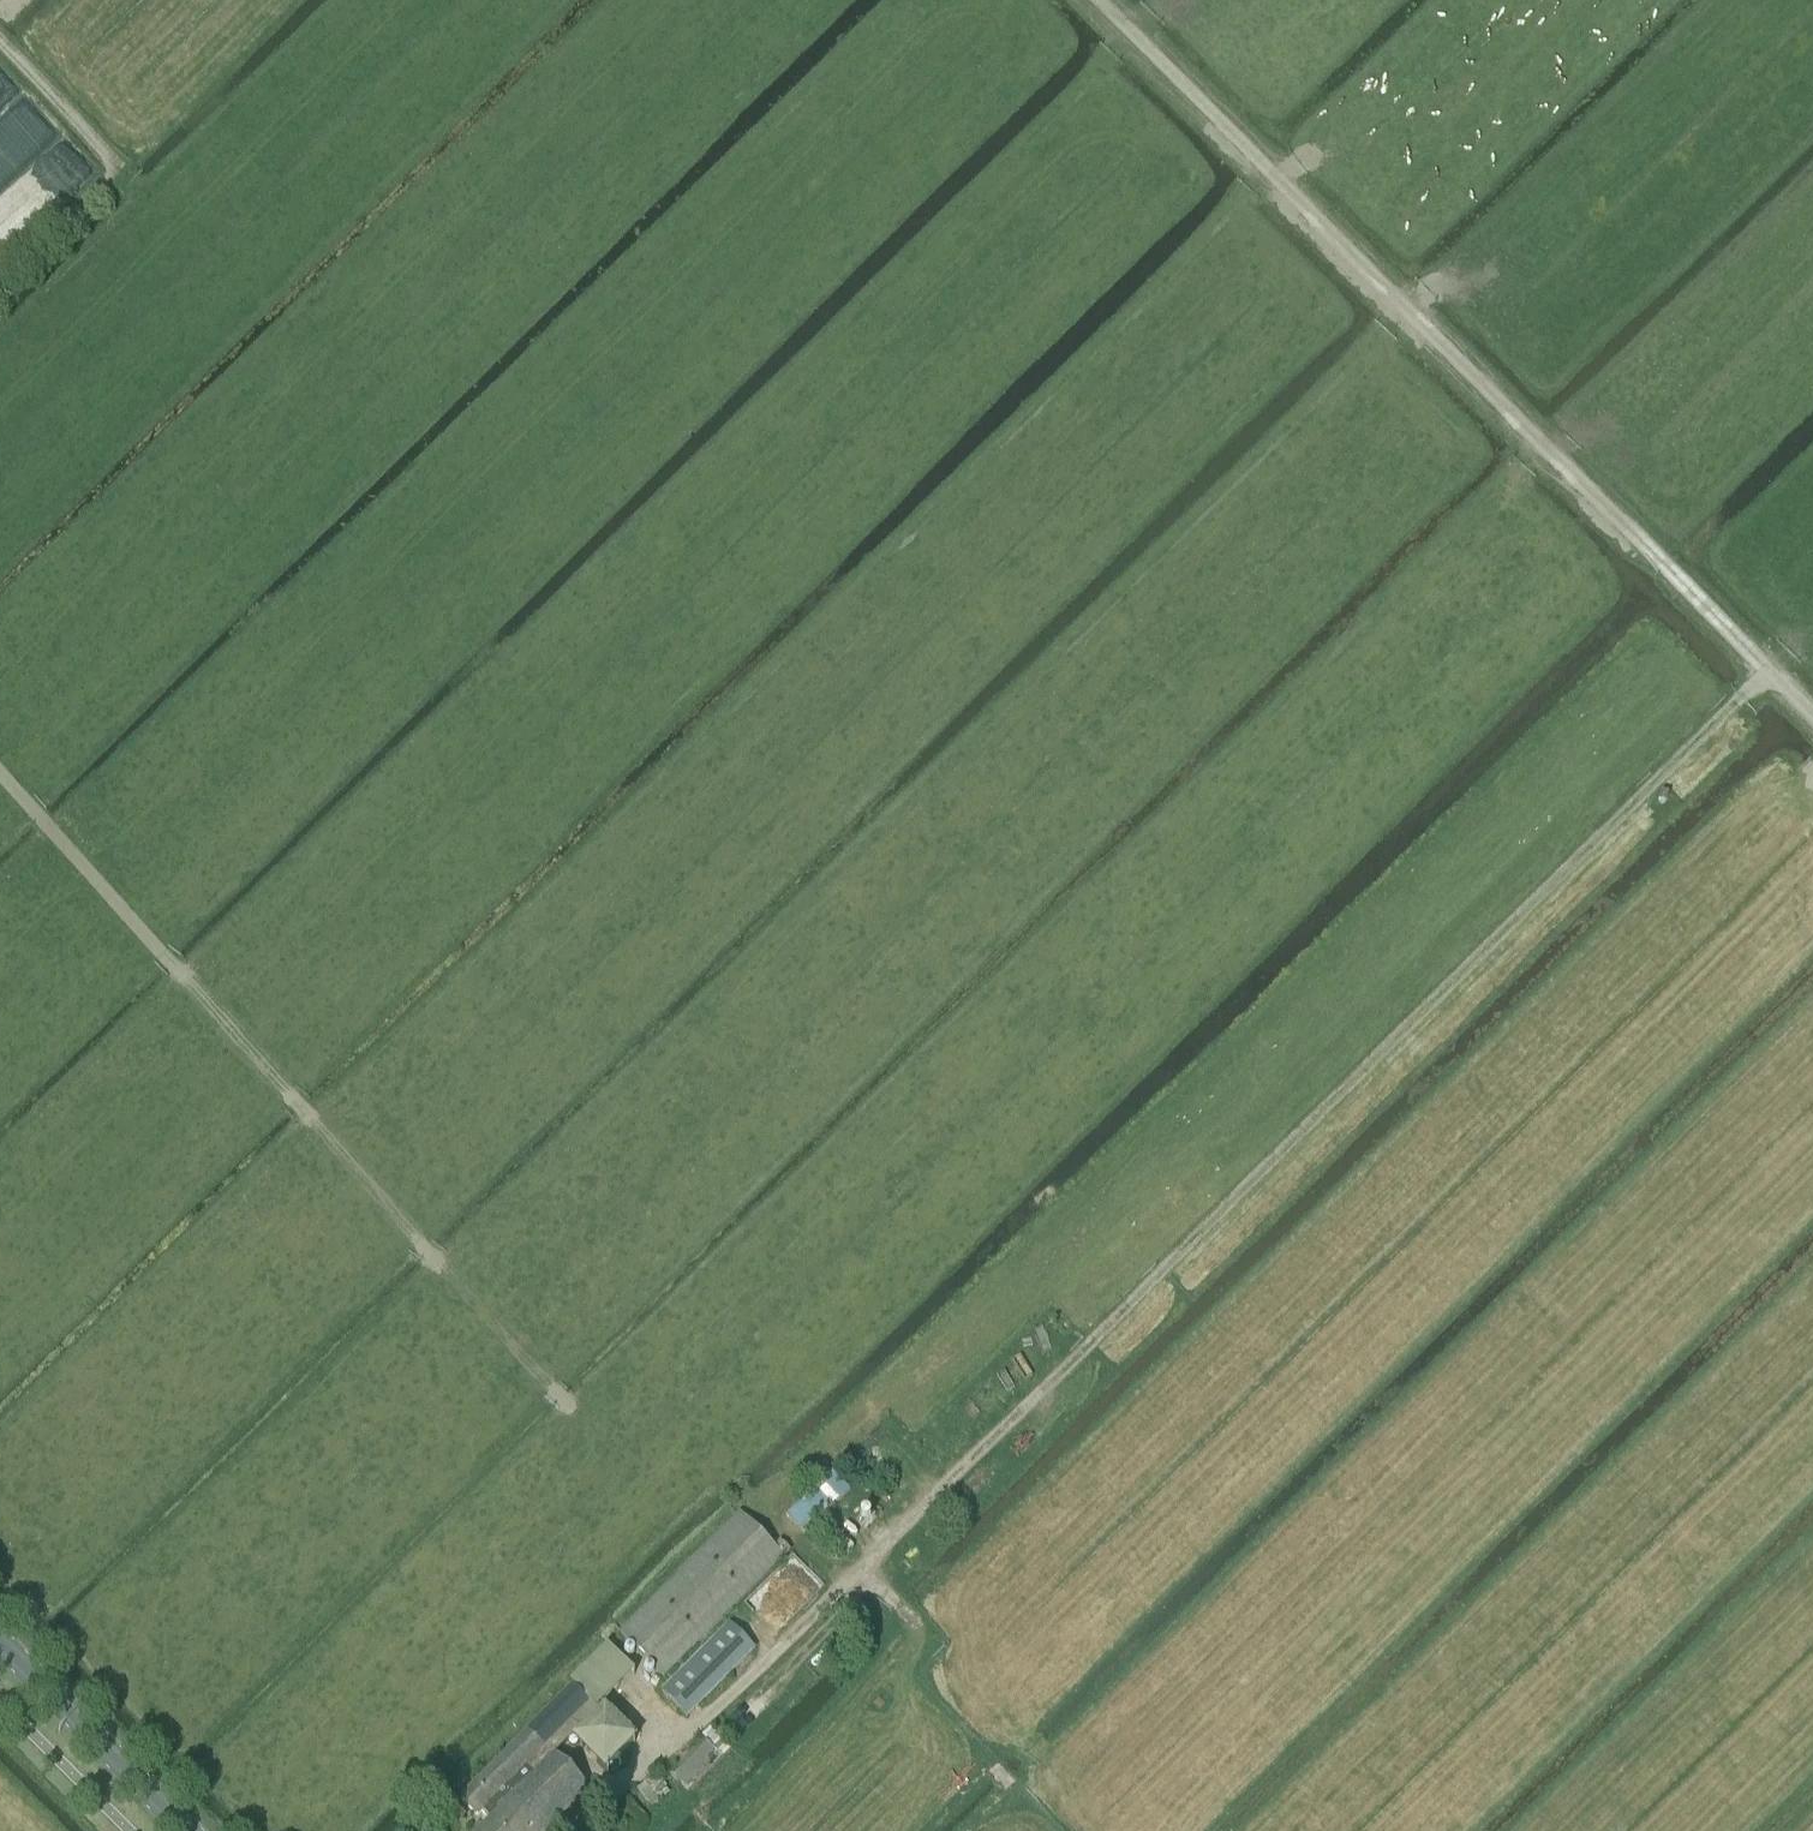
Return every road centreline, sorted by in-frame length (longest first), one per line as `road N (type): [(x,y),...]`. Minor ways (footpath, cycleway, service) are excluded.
road 1 (tertiary): [(187,1830),(0,1644)]

